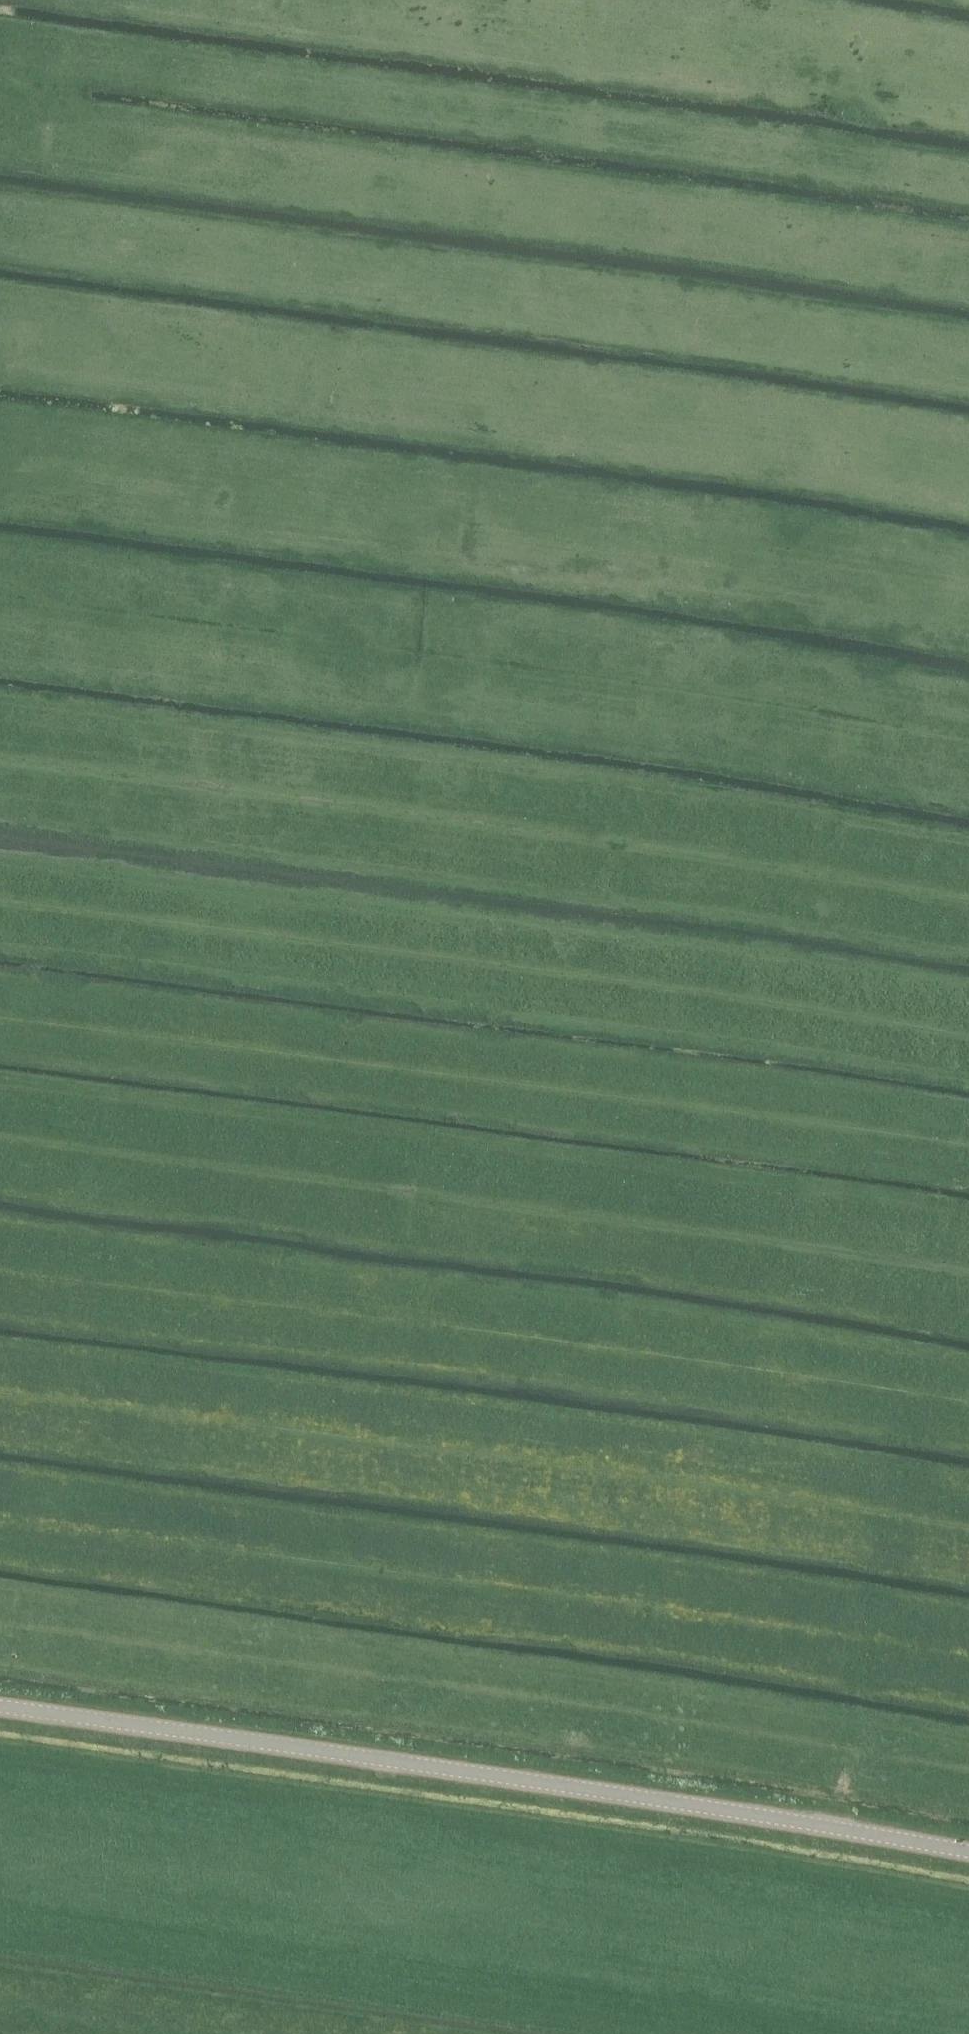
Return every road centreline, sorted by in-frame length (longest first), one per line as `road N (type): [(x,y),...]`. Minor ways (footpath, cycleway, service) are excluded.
road 1 (tertiary): [(968,1854),(0,1707)]

